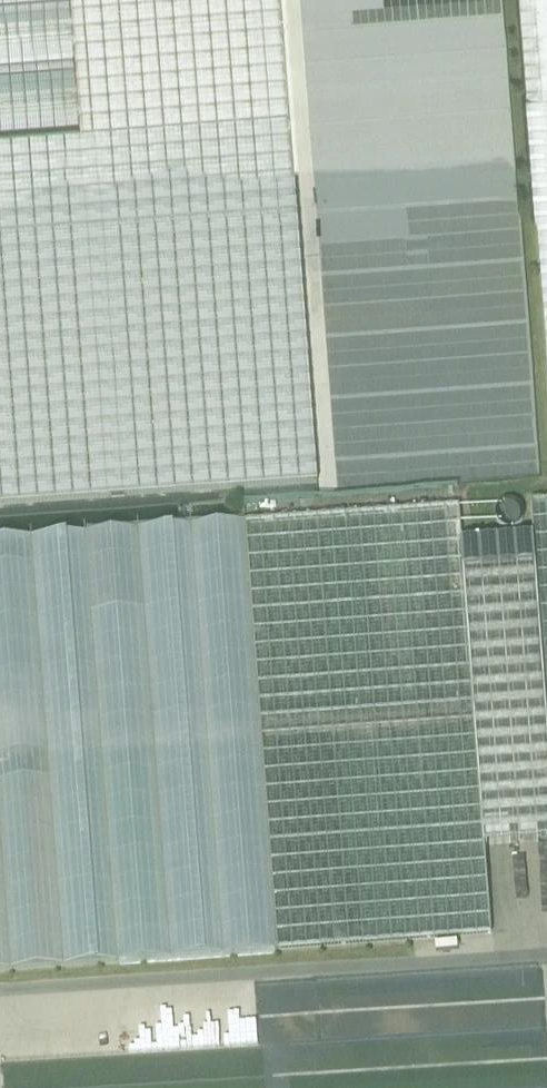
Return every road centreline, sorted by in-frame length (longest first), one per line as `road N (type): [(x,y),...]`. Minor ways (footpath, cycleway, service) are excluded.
road 1 (track): [(546,954),(0,991)]

